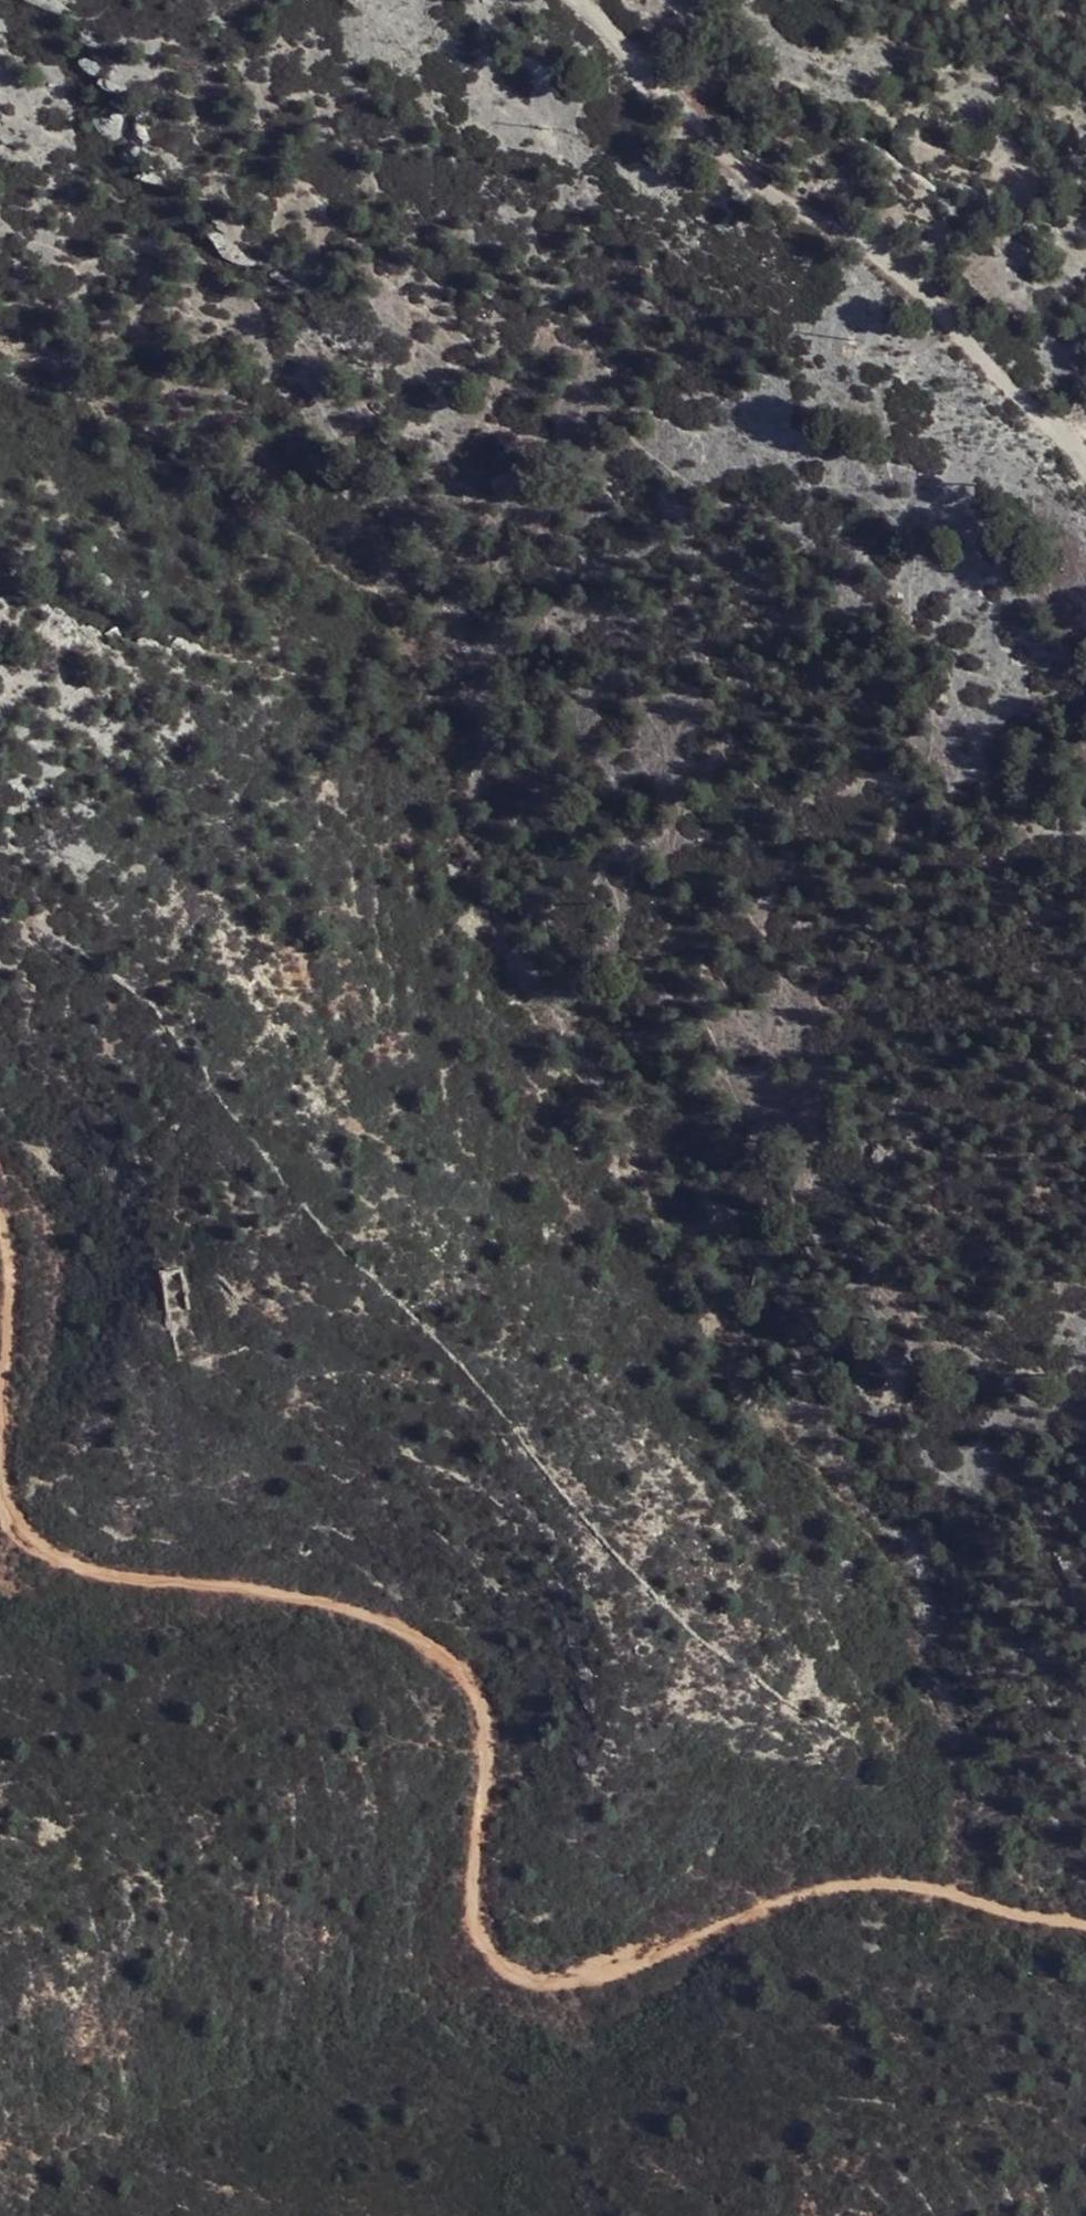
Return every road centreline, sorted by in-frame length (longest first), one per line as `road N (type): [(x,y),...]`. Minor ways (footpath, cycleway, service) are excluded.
road 1 (track): [(0,1488),(23,1544),(85,1569),(322,1597),(407,1627),(455,1661),(479,1709),(485,1752),(471,1876),(476,1934),(500,1971),(530,1985),(619,1970),(786,1895),(854,1880),(936,1889),(1085,1926)]
road 2 (unclassified): [(1085,473),(1057,431),(860,240),(774,189),(575,0)]
road 3 (track): [(0,1224),(9,1291),(0,1409)]

